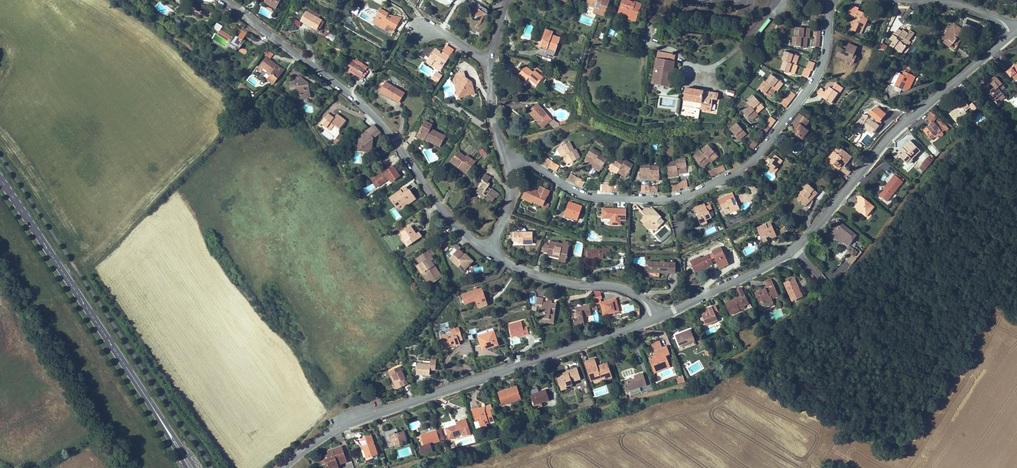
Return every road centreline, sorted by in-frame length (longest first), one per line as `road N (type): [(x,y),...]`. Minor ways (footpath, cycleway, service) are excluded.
road 1 (residential): [(831,0),(816,89),(749,170),(697,198),(639,206),(589,197),(499,148)]
road 2 (residential): [(655,316),(795,249),(903,124),(1012,34)]
road 3 (residential): [(655,316),(336,426),(283,467)]
road 4 (residential): [(220,0),(392,136),(442,208),(489,249)]
road 5 (tertiary): [(153,407),(0,178)]
road 6 (residential): [(489,249),(548,278),(625,288),(655,316)]

